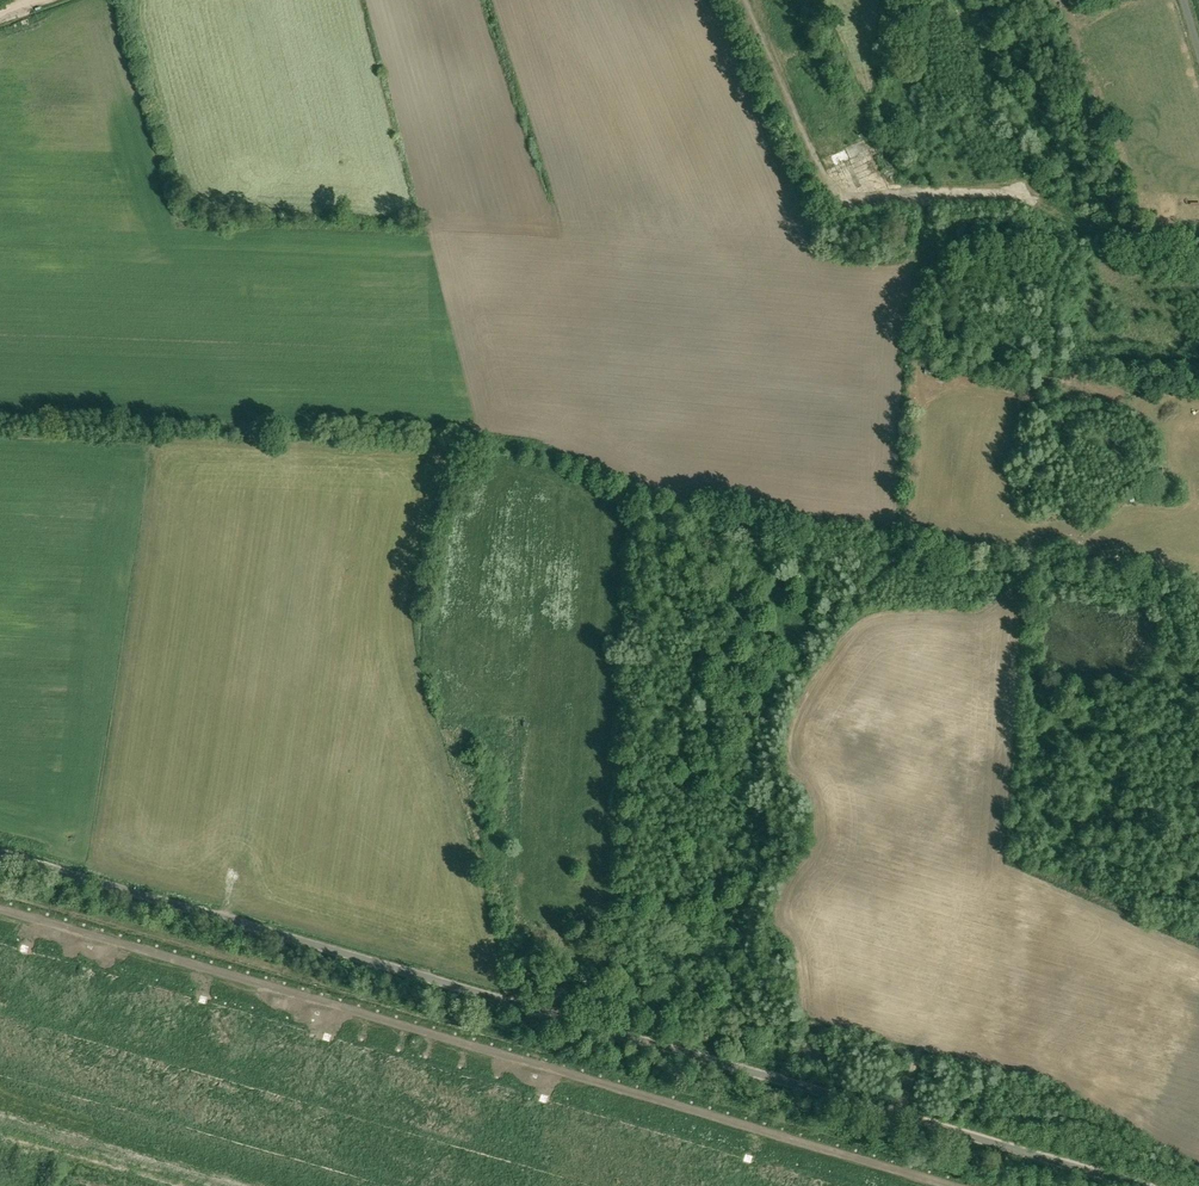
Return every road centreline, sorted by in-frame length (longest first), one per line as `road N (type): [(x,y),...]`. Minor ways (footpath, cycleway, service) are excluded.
road 1 (unclassified): [(1142,1185),(0,853)]
road 2 (track): [(1198,257),(1137,254),(1037,203),(917,196),(858,202),(835,190),(744,0)]

